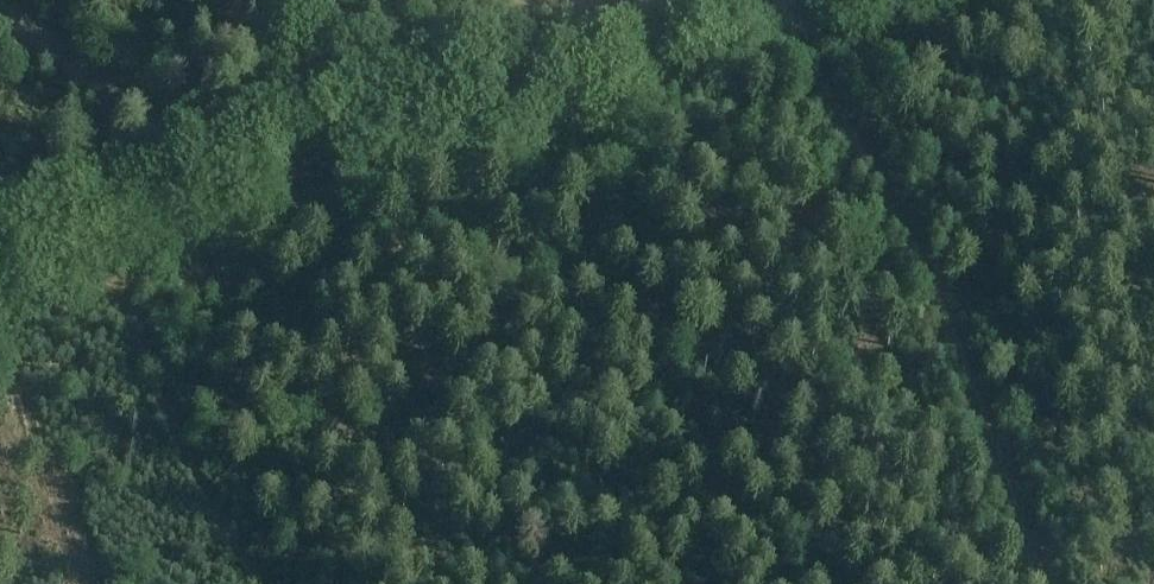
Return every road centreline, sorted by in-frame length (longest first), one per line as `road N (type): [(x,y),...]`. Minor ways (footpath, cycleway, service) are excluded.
road 1 (track): [(775,0),(945,305),(1038,583)]
road 2 (track): [(228,188),(622,49)]
road 3 (track): [(0,6),(228,188)]
road 4 (track): [(0,268),(228,188)]
road 5 (track): [(622,49),(770,0)]

